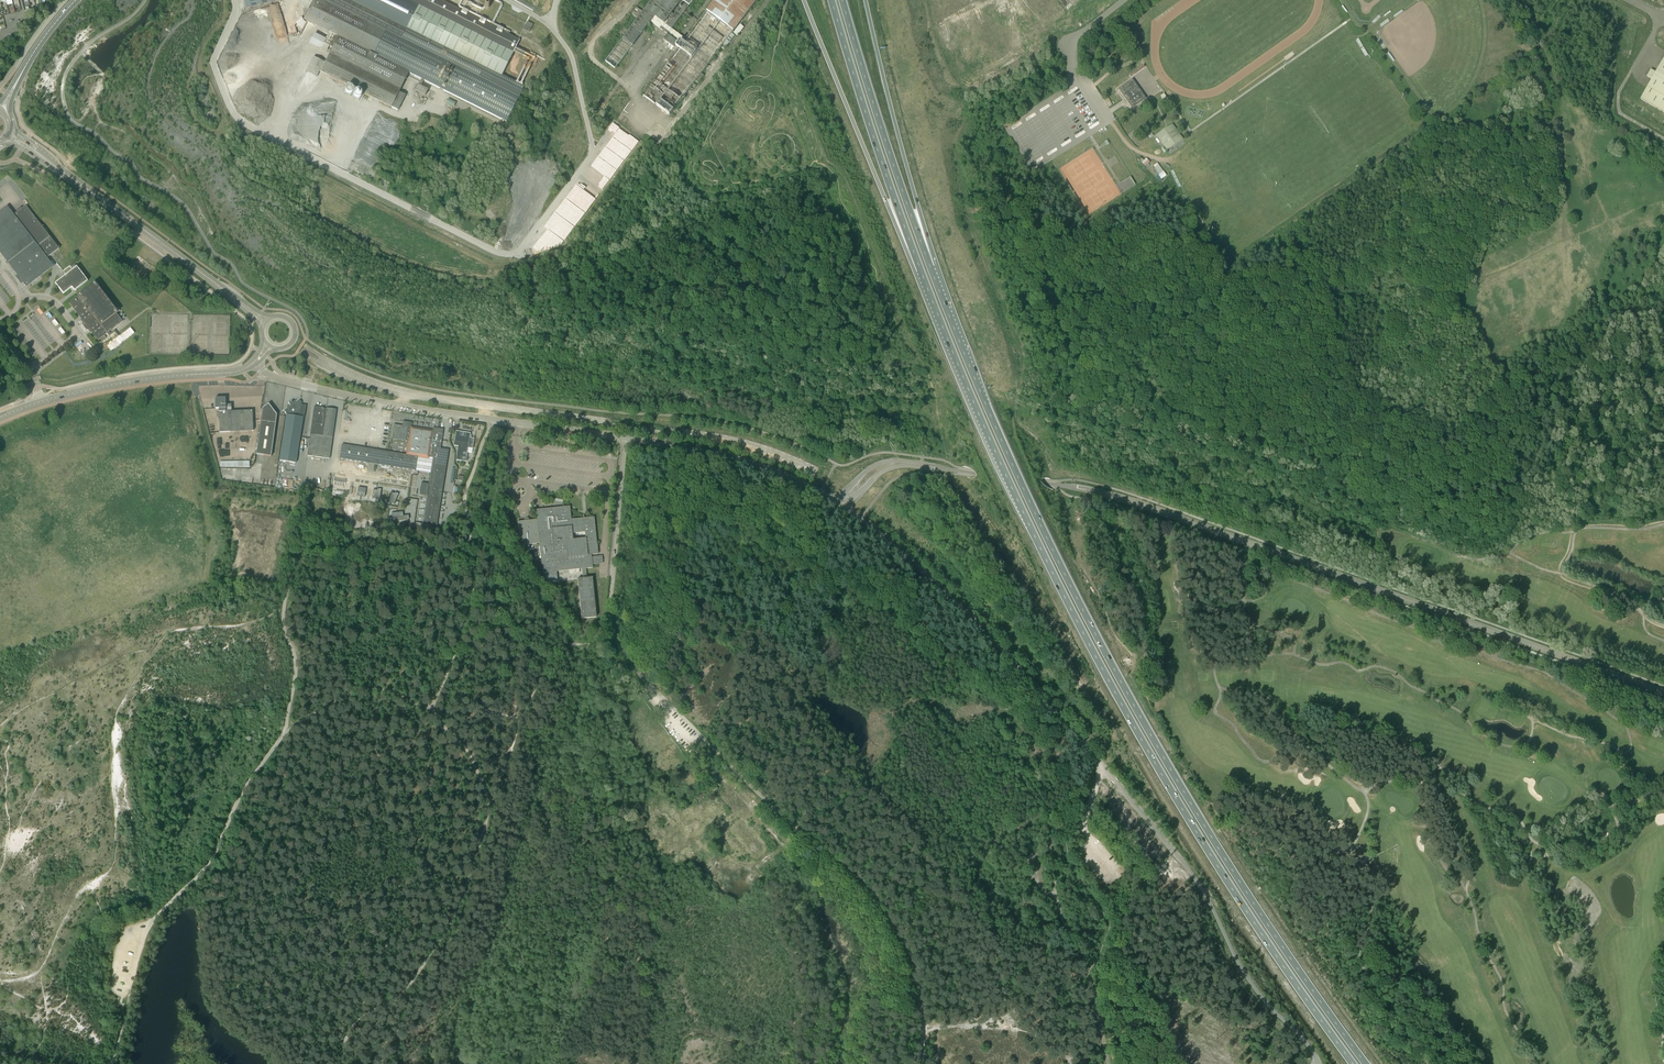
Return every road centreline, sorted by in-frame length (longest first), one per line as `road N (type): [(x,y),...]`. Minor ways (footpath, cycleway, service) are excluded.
road 1 (trunk): [(1366,1063),(1241,883),(1133,703),(1031,502),(930,267)]
road 2 (trunk): [(921,271),(1000,463),(1133,726),(1354,1063)]
road 3 (unclassified): [(491,419),(467,499),(467,546),(442,553),(361,534),(298,564),(283,617),(295,675),(285,732),(239,797),(203,870),(151,923),(126,1010)]
road 4 (unclassified): [(1663,694),(1126,500),(912,464)]
road 5 (unclassified): [(1319,1063),(1244,972),(1184,863),(1016,666),(840,500)]
road 6 (track): [(345,1063),(352,1028),(404,994),(446,934),(486,821),(489,803),(470,756),(437,719)]
road 7 (unclassified): [(671,431),(412,394),(309,352)]
road 8 (tertiary): [(265,322),(9,135)]
road 9 (trunk): [(804,0),(921,271)]
road 10 (trunk): [(832,0),(921,271)]
road 11 (trunk): [(930,267),(843,0)]
road 12 (trunk): [(930,267),(866,0)]
road 13 (tertiary): [(0,417),(84,391),(254,364)]
road 14 (unclassified): [(812,839),(633,663)]
road 15 (unclassified): [(491,419),(312,387),(254,364)]
road 16 (track): [(1062,825),(1051,855),(1063,924),(1089,978),(1106,1050)]
road 17 (unclassified): [(840,500),(744,459),(626,438)]
road 18 (unclassified): [(619,646),(611,599),(626,438)]
road 19 (track): [(911,972),(863,886),(812,839)]
road 20 (track): [(430,711),(389,692),(356,692),(285,732)]
road 21 (unclassified): [(671,431),(741,444),(816,473)]
road 22 (unclassified): [(626,438),(491,419)]
road 23 (track): [(430,711),(459,655),(474,584)]
road 24 (secondary): [(1,110),(76,0)]

